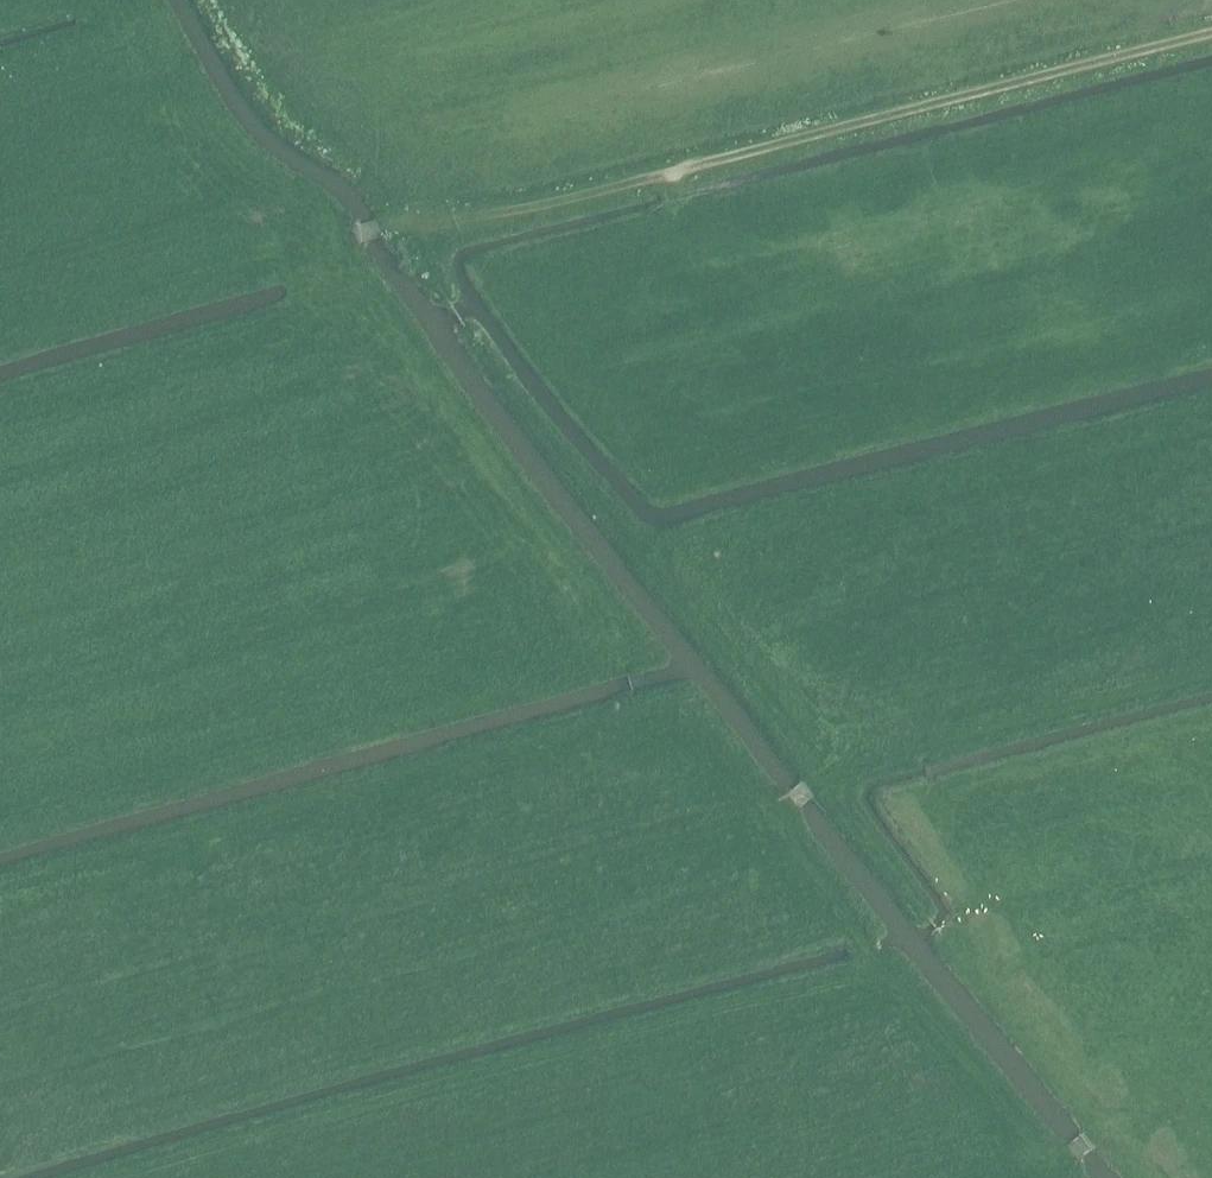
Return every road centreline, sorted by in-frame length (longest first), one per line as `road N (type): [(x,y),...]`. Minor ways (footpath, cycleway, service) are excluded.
road 1 (track): [(0,345),(400,223),(482,217),(643,181),(1211,35)]
road 2 (track): [(819,779),(1211,680)]

